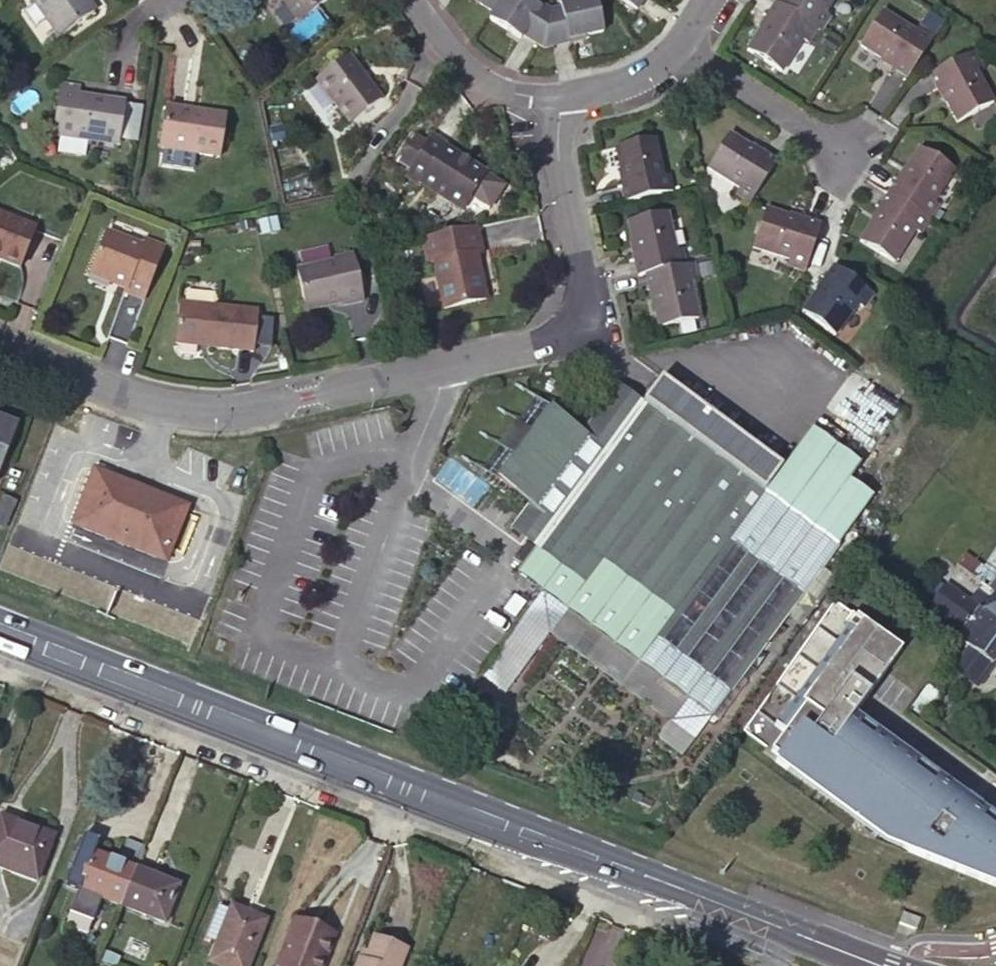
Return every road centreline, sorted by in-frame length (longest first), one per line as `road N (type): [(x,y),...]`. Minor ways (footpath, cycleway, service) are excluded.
road 1 (primary): [(0,628),(879,965)]
road 2 (residential): [(0,349),(161,407),(238,415),(554,341),(573,317),(577,262),(552,160),(553,98)]
road 3 (residential): [(708,0),(680,46),(641,77),(553,98)]
road 4 (residential): [(553,98),(493,89),(455,64),(407,0)]

